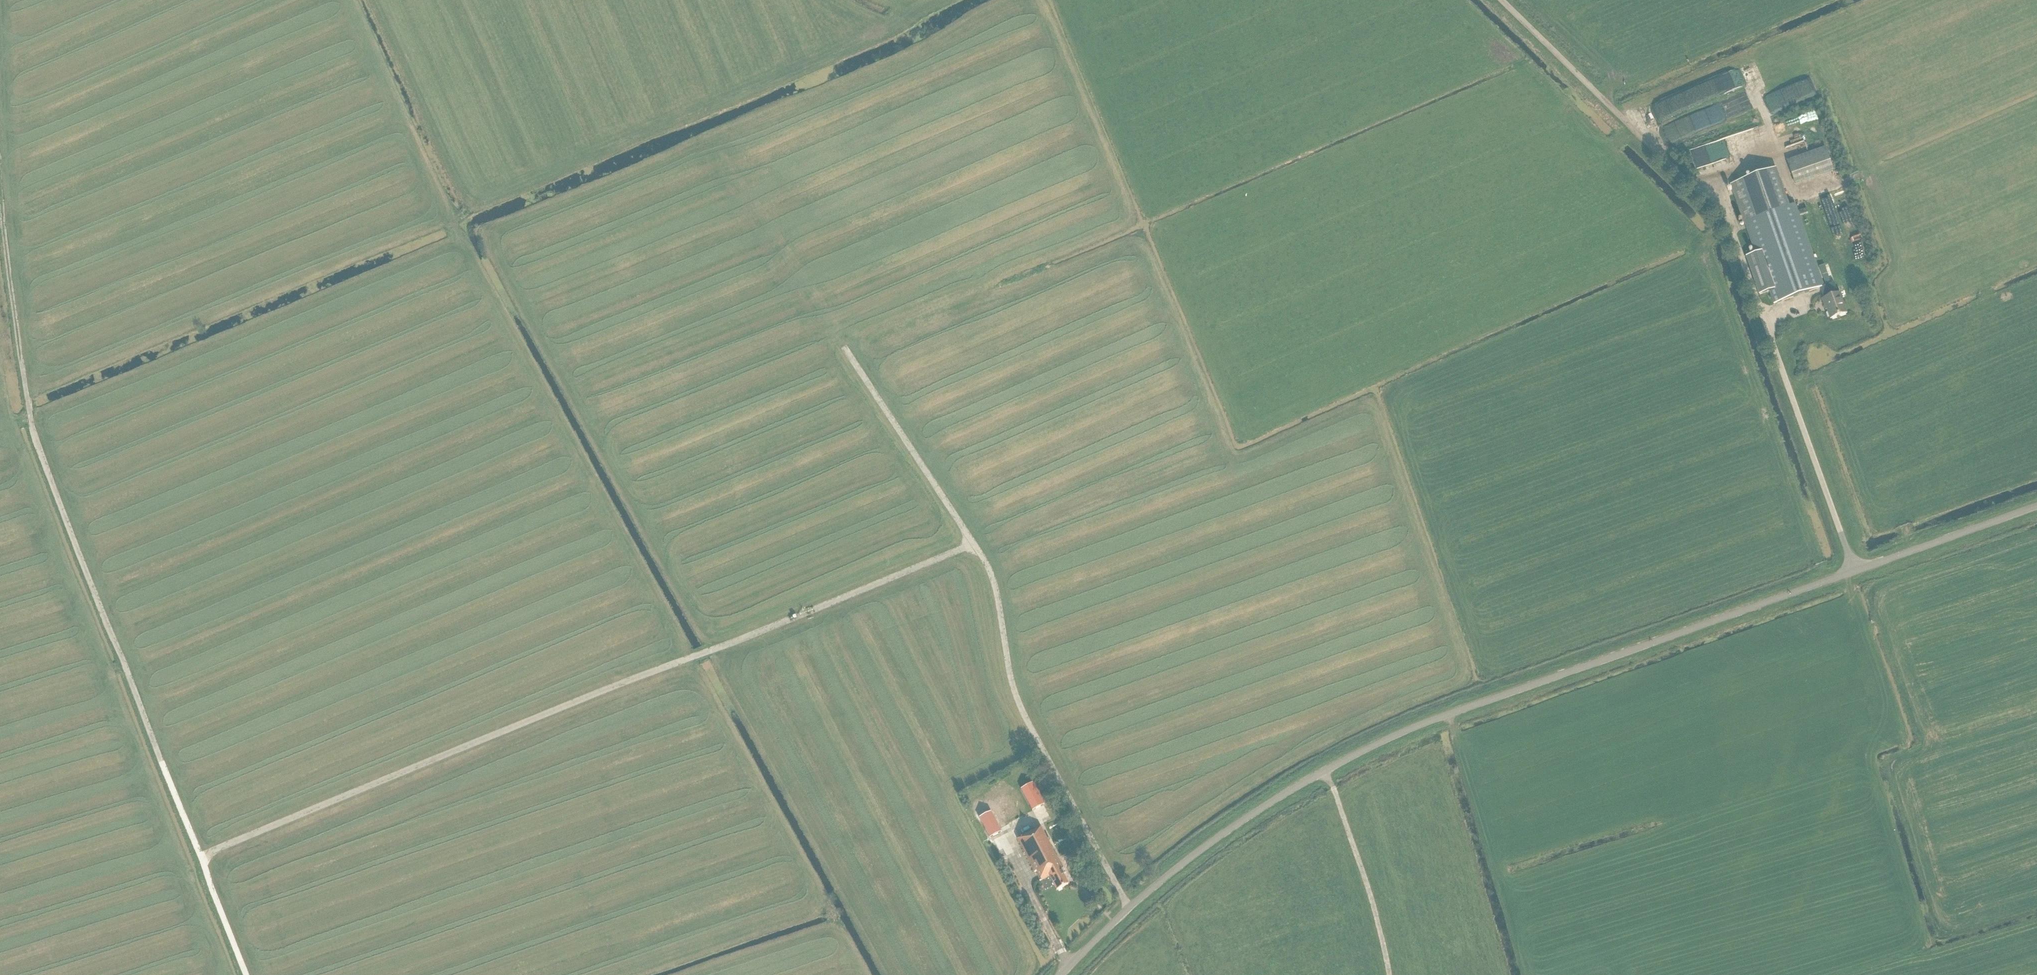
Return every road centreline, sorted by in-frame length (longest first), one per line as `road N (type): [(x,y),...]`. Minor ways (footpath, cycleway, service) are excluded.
road 1 (tertiary): [(1061,974),(1184,862),(1368,749),(2036,506)]

